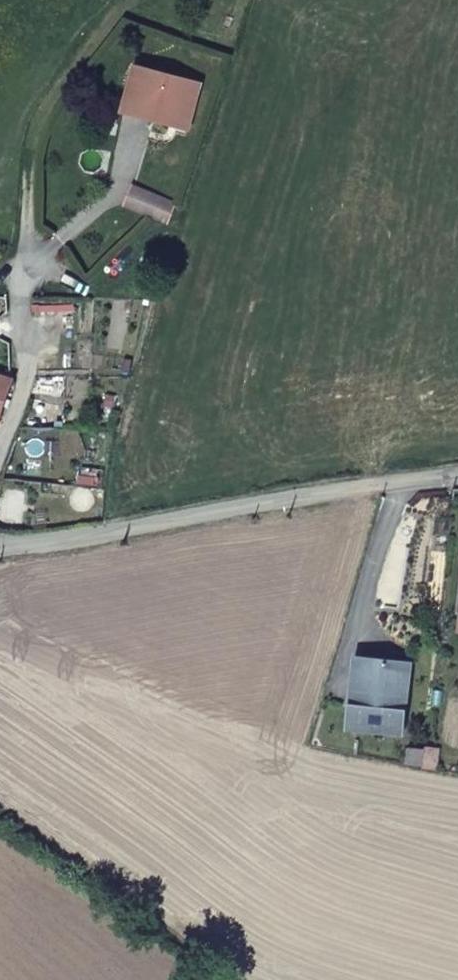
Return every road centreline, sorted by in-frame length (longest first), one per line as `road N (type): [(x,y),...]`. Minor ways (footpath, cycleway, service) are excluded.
road 1 (residential): [(0,550),(457,484)]

